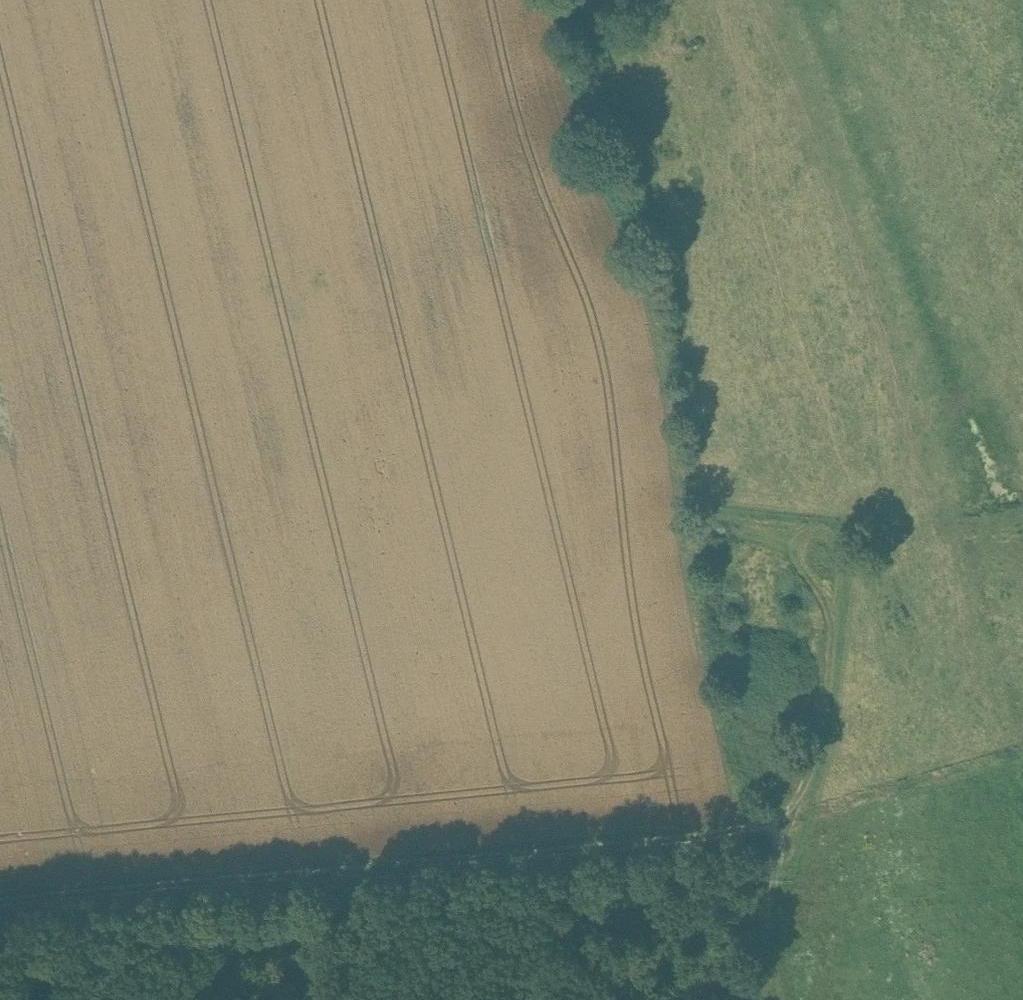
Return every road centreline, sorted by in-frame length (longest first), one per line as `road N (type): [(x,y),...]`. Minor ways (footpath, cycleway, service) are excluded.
road 1 (track): [(0,913),(767,818),(815,723),(817,546)]

